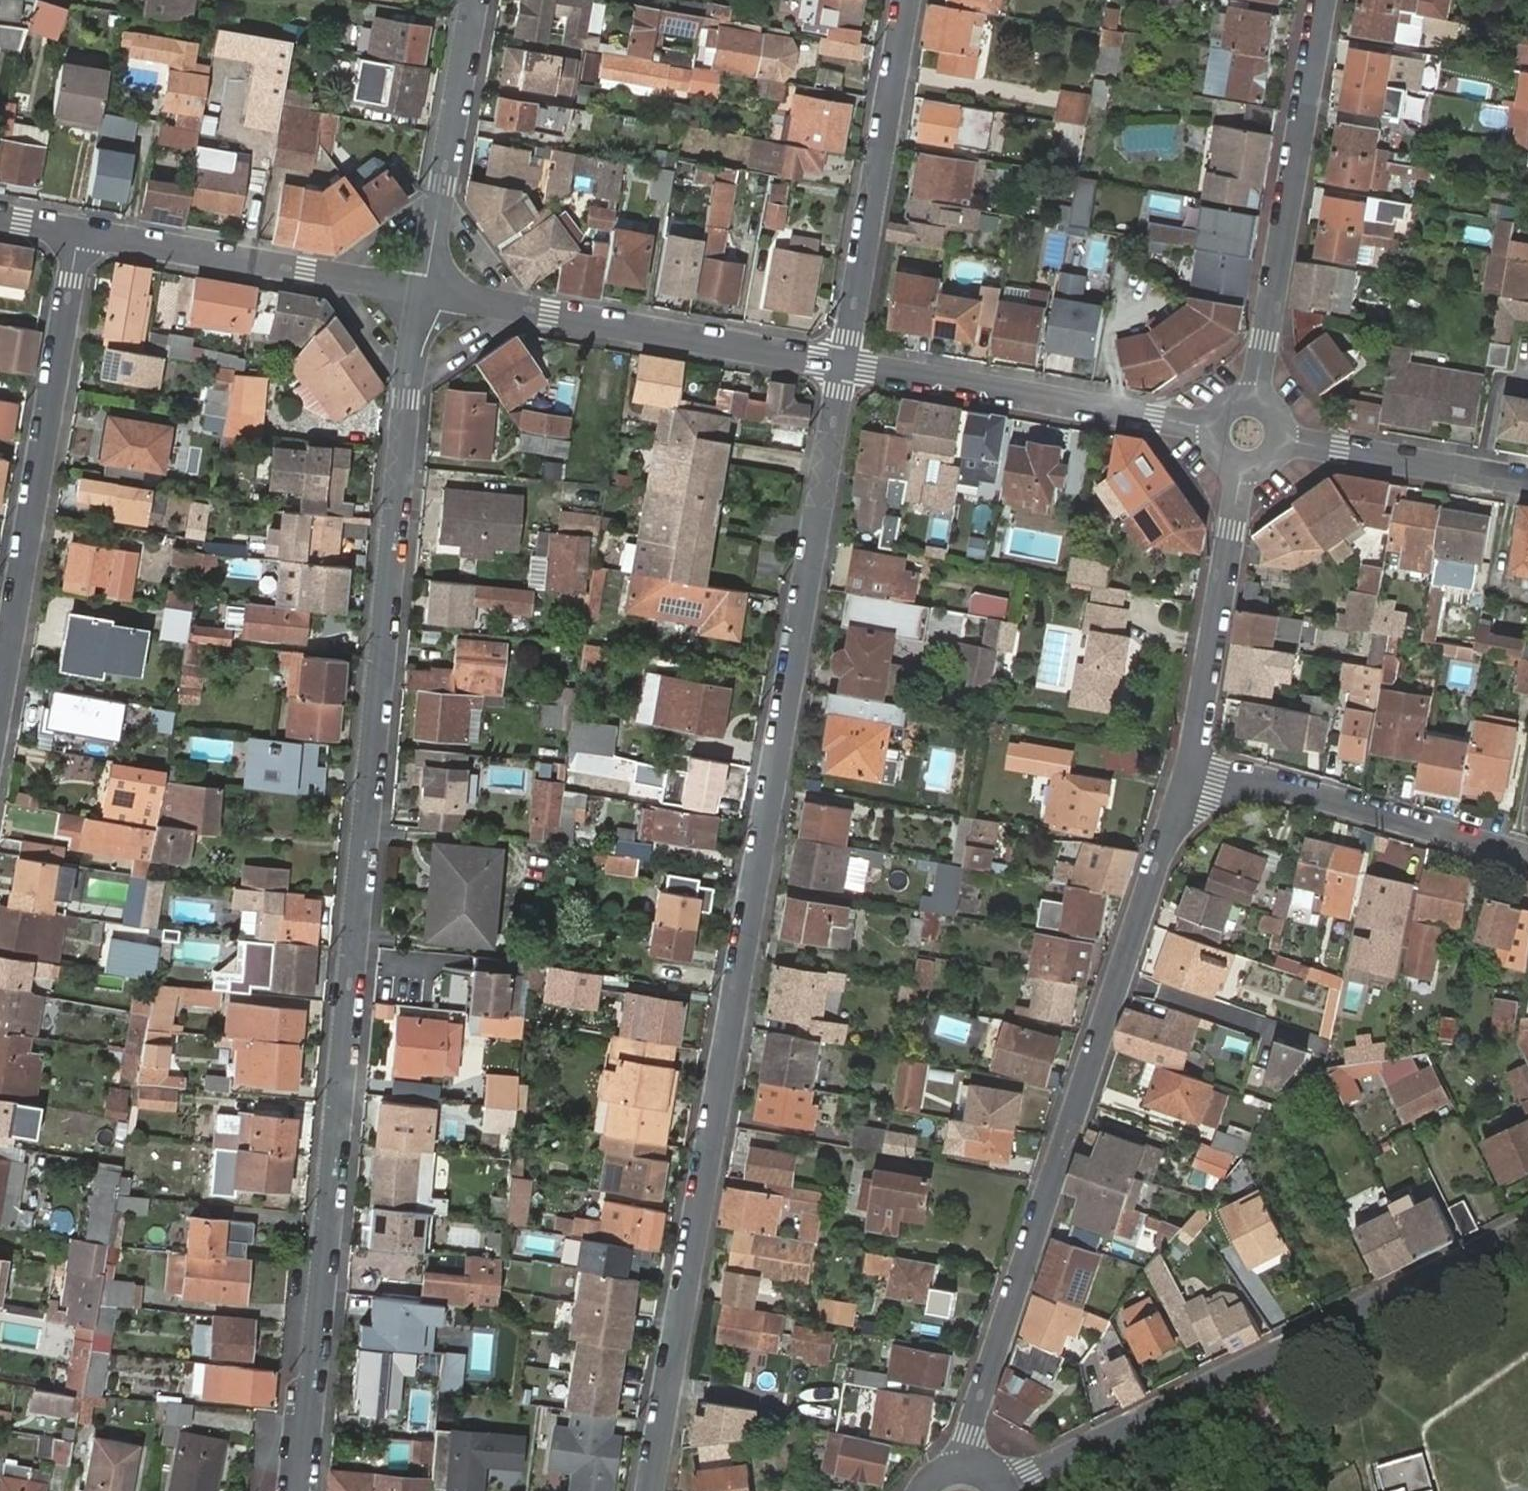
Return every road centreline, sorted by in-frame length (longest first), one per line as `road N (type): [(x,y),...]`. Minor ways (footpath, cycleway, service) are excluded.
road 1 (residential): [(422,293),(405,400),(305,1490)]
road 2 (residential): [(654,1490),(844,362)]
road 3 (residential): [(961,1468),(1098,1087),(1191,761)]
road 4 (residential): [(1003,1490),(1527,1227)]
road 5 (residential): [(80,233),(0,701)]
road 6 (residential): [(844,362),(422,293)]
road 7 (residential): [(1255,400),(1323,0)]
road 8 (residential): [(1215,425),(844,362)]
road 9 (residential): [(844,362),(907,0)]
road 10 (residential): [(1191,761),(1527,852)]
road 11 (residential): [(422,293),(80,233)]
road 12 (residential): [(473,0),(422,293)]
road 13 (residential): [(1191,761),(1241,470)]
road 14 (residential): [(1285,439),(1527,481)]

